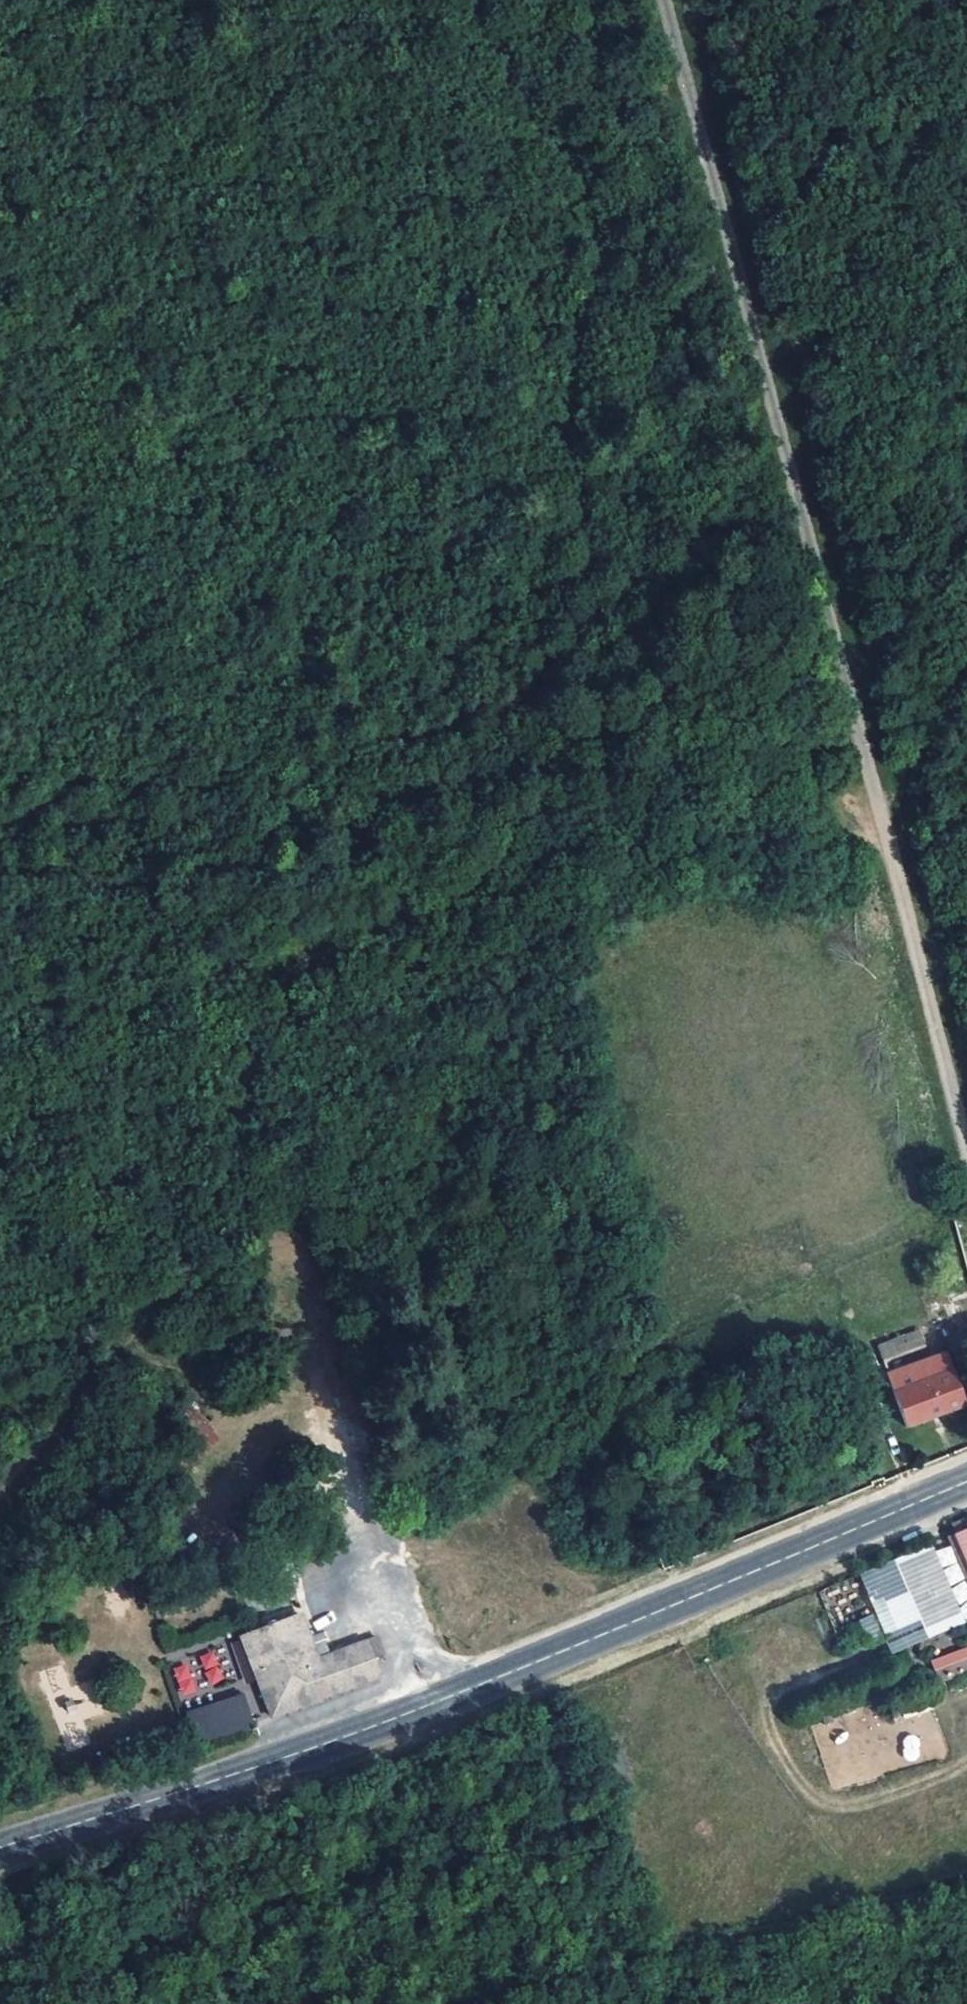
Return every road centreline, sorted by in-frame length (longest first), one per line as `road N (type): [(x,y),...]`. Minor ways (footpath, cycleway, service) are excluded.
road 1 (track): [(966,1149),(673,0)]
road 2 (secondary): [(0,1846),(429,1705),(966,1484)]

